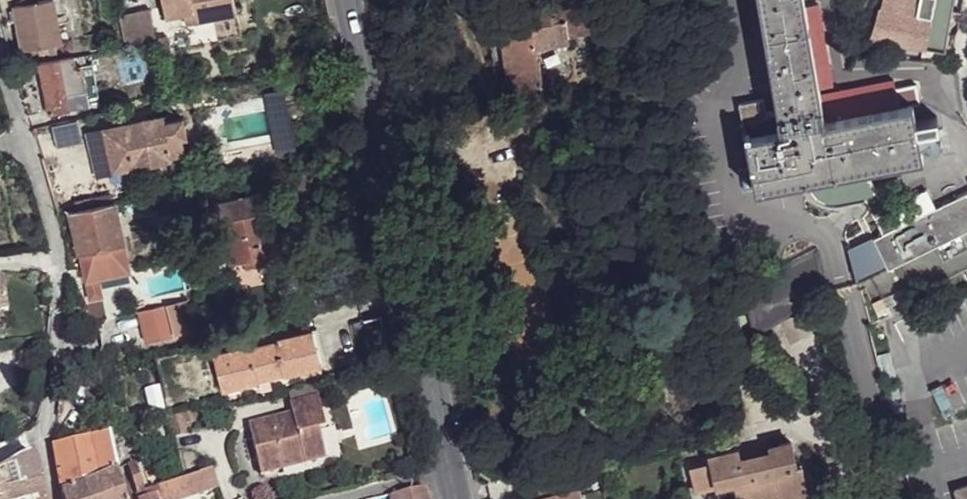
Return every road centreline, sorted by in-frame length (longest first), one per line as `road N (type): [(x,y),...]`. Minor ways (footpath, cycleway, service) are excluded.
road 1 (secondary): [(344,0),(447,470)]
road 2 (residential): [(0,52),(58,265),(47,439),(55,498)]

